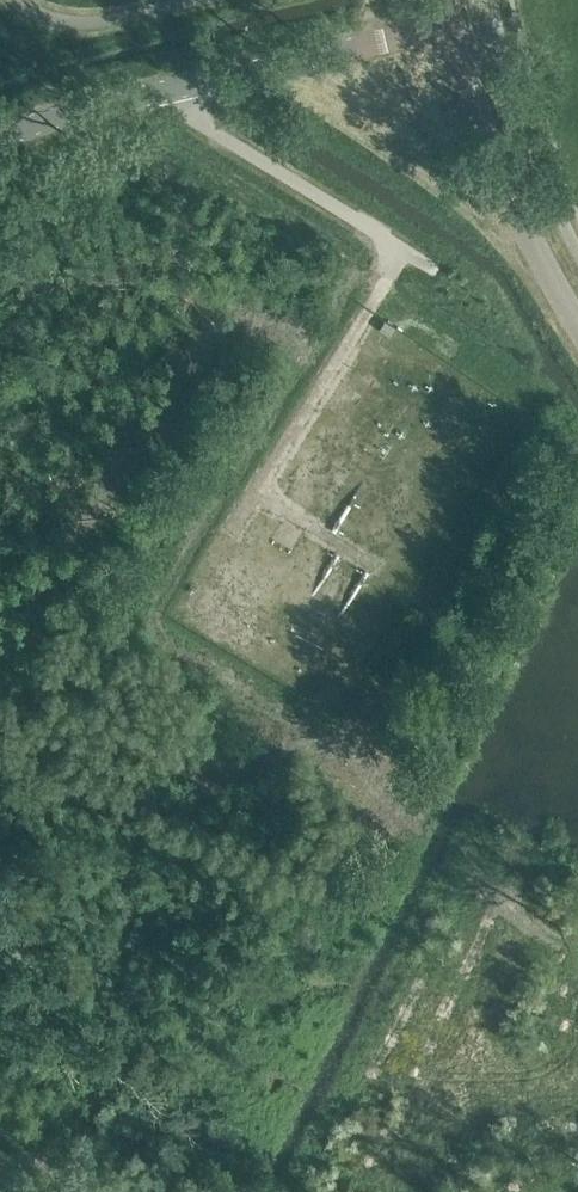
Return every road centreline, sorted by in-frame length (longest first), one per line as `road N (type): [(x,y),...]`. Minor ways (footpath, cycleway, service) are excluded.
road 1 (unclassified): [(0,137),(94,106),(448,24)]
road 2 (tertiary): [(577,323),(517,204),(448,24)]
road 3 (track): [(254,491),(404,250)]
road 4 (track): [(230,527),(254,491),(376,566)]

